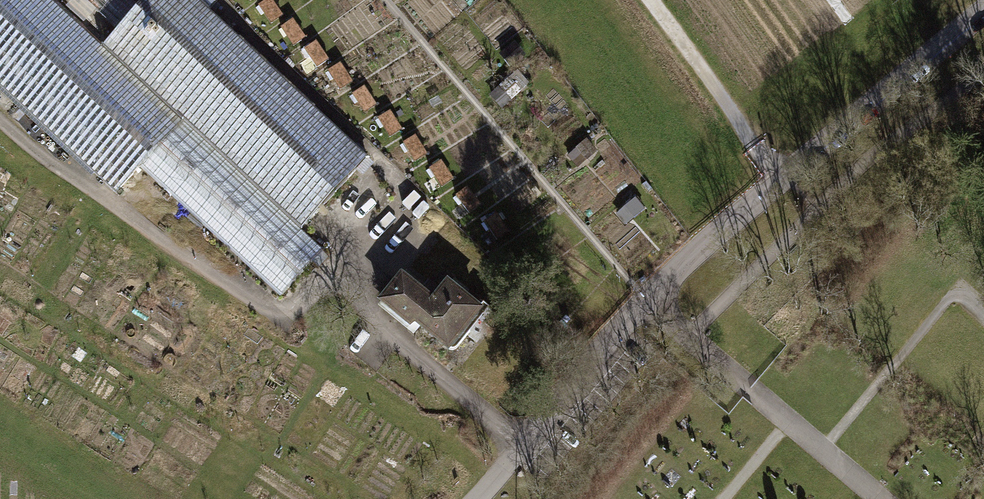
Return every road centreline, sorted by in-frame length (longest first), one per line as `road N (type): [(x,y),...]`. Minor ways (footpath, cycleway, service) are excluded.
road 1 (residential): [(983,10),(781,175),(650,295),(476,498)]
road 2 (track): [(0,129),(275,323),(418,217)]
road 3 (track): [(781,175),(652,0)]

